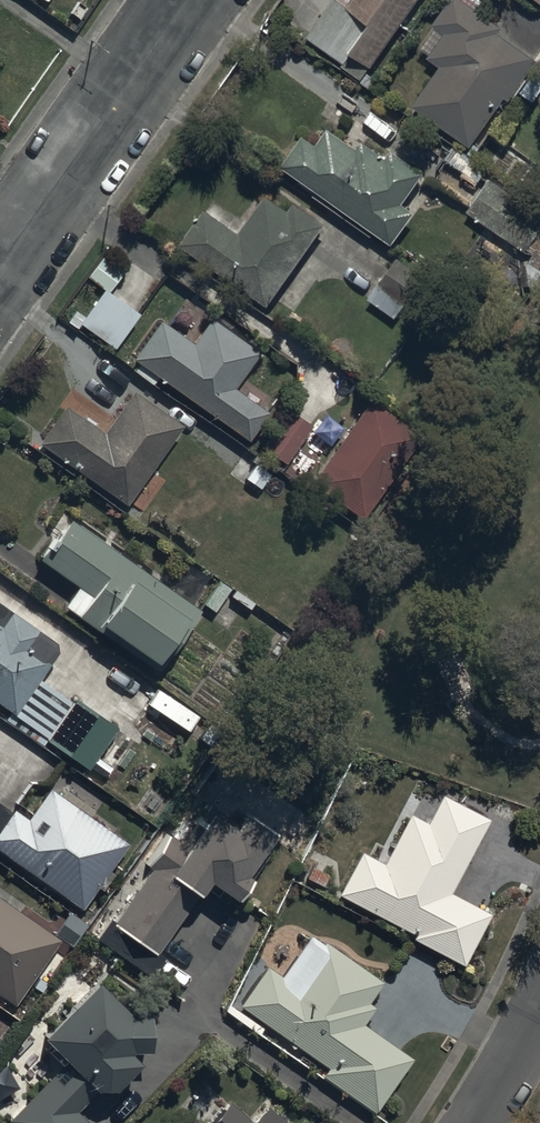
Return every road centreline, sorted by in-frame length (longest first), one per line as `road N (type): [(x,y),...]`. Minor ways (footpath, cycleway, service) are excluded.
road 1 (residential): [(0,268),(189,0)]
road 2 (residential): [(539,1015),(477,1122)]

